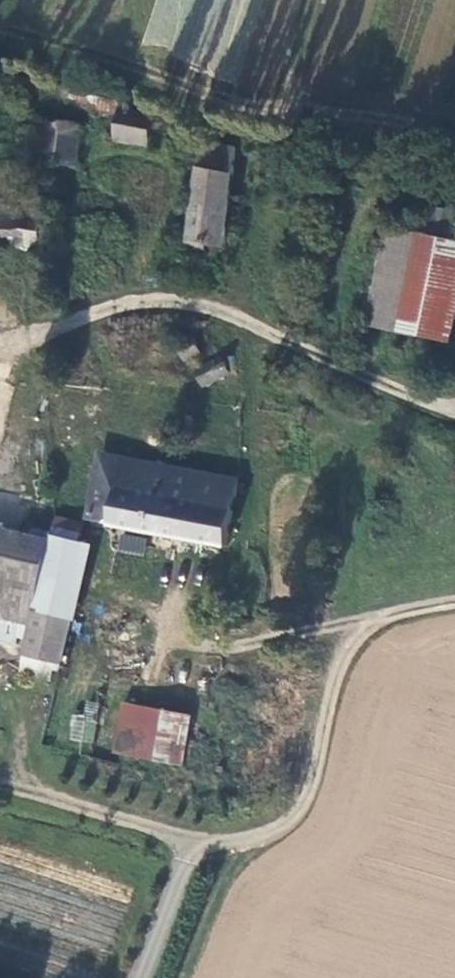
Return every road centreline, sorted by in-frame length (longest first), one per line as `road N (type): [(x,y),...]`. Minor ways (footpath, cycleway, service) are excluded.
road 1 (track): [(454,620),(353,638),(307,796),(275,838),(226,851),(0,797)]
road 2 (track): [(353,638),(135,676),(26,732),(0,783)]
road 3 (track): [(226,851),(220,891),(182,977)]

